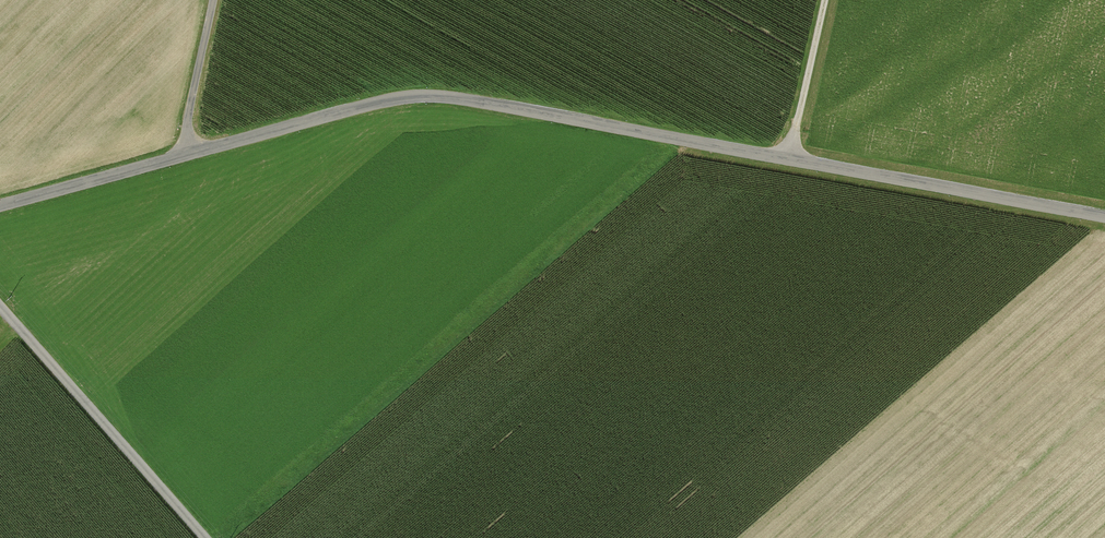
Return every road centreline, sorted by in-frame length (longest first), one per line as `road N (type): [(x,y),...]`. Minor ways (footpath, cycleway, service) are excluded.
road 1 (unclassified): [(0,206),(373,104),(439,96),(1104,216)]
road 2 (track): [(791,159),(826,0)]
road 3 (track): [(184,156),(217,0)]

